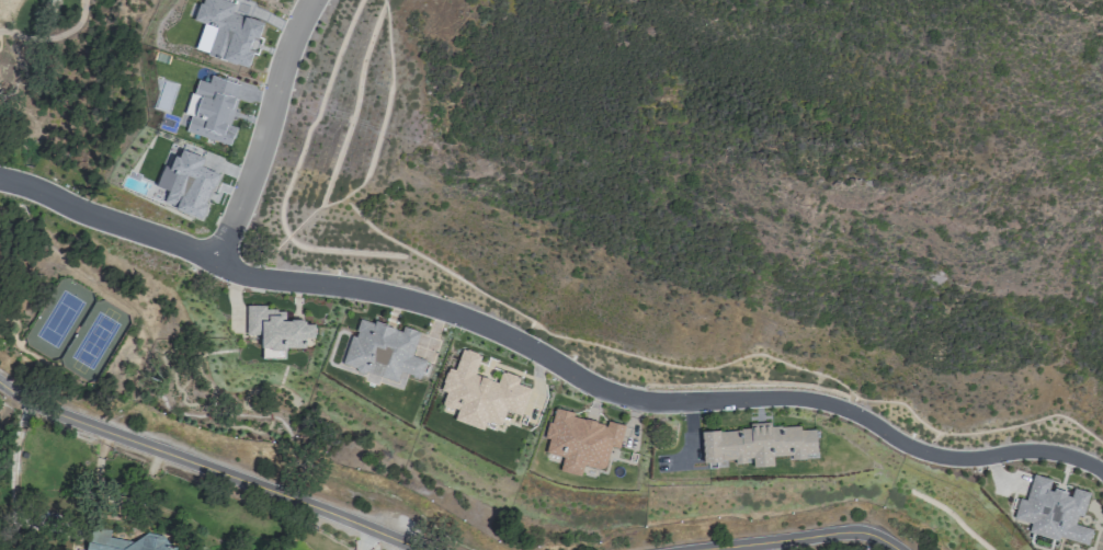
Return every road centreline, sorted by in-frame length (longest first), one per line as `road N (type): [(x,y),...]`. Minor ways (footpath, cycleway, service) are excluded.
road 1 (residential): [(0,185),(216,259),(477,322),(629,399),(811,400),(934,456),(1046,450),(1102,471)]
road 2 (residential): [(419,549),(54,416),(0,387)]
road 3 (residential): [(216,259),(273,137),(298,38),(317,0)]
road 4 (residential): [(895,549),(853,534),(718,549)]

